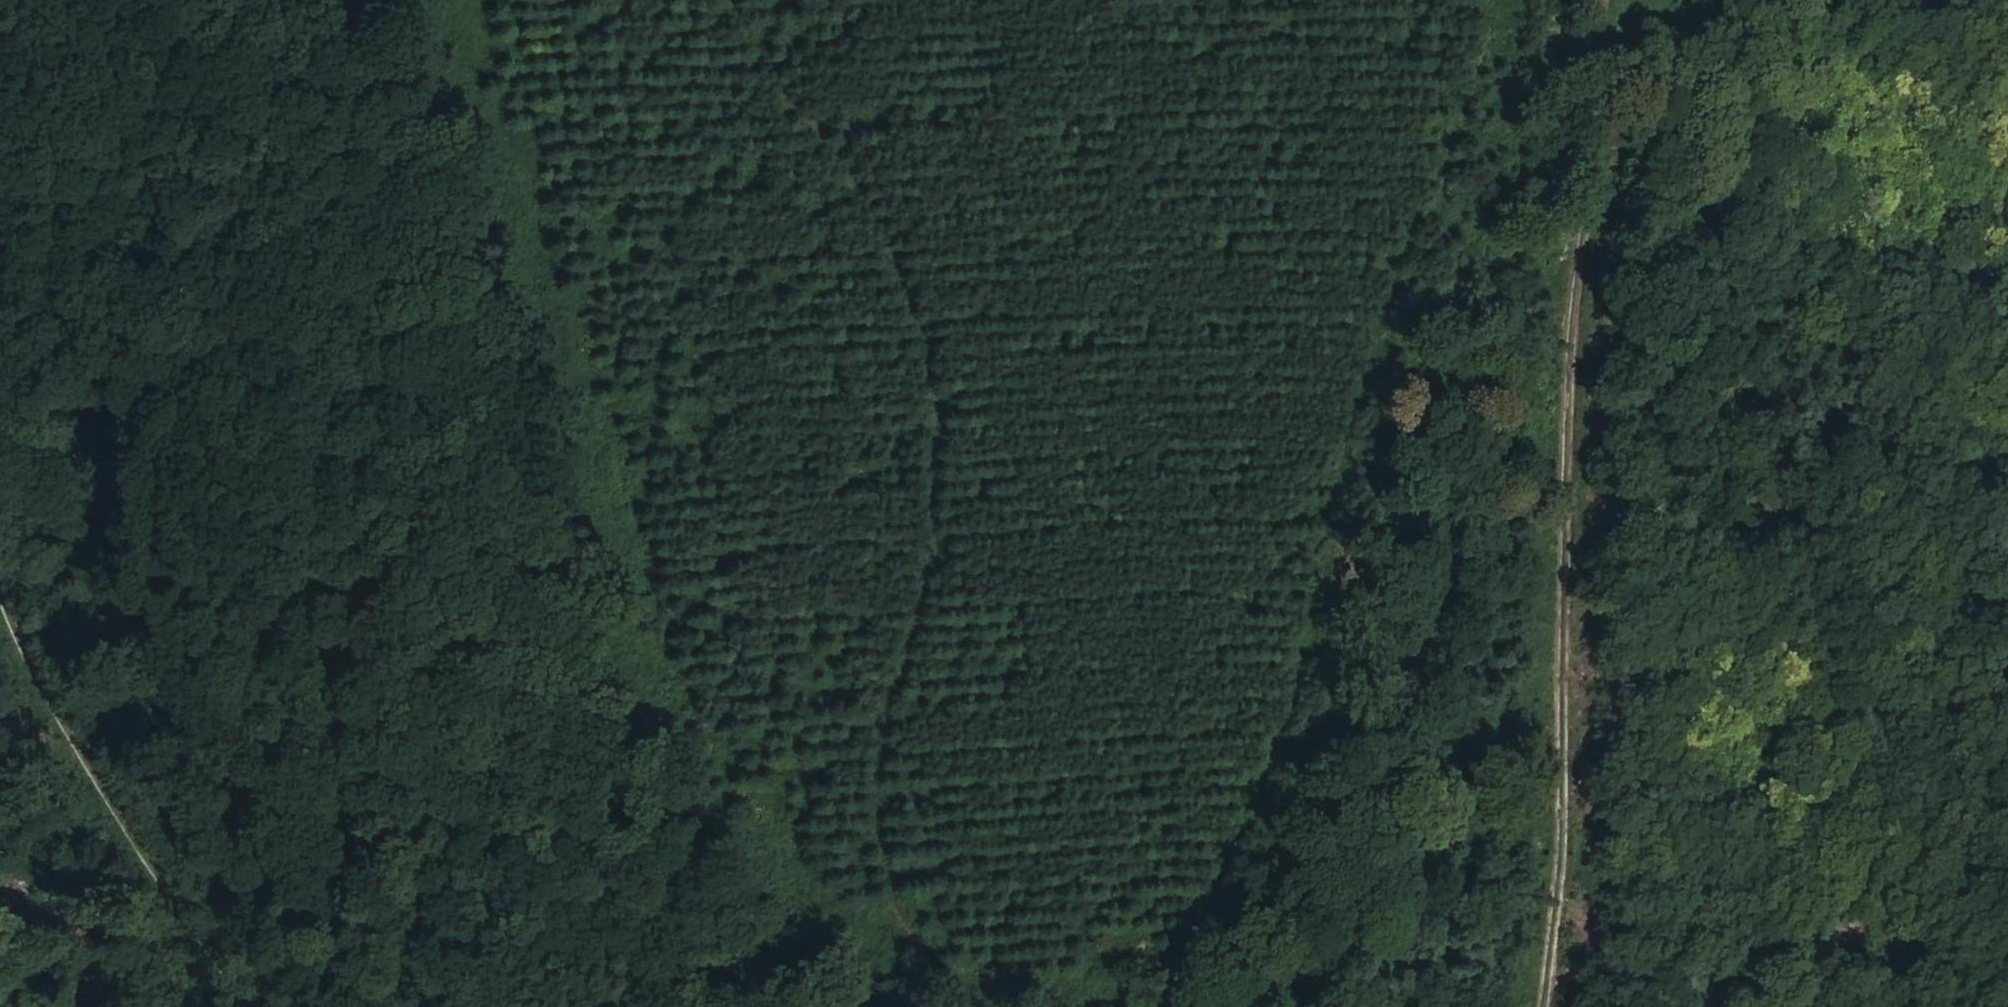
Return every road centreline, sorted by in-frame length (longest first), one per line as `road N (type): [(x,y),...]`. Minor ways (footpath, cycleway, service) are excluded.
road 1 (track): [(1599,0),(1582,187),(1590,322),(1571,403),(1572,510),(1554,658),(1527,707),(1519,790),(1520,1006)]
road 2 (track): [(908,652),(917,569),(912,408),(881,275),(743,0)]
road 3 (track): [(258,1006),(99,819),(21,706),(0,634)]

